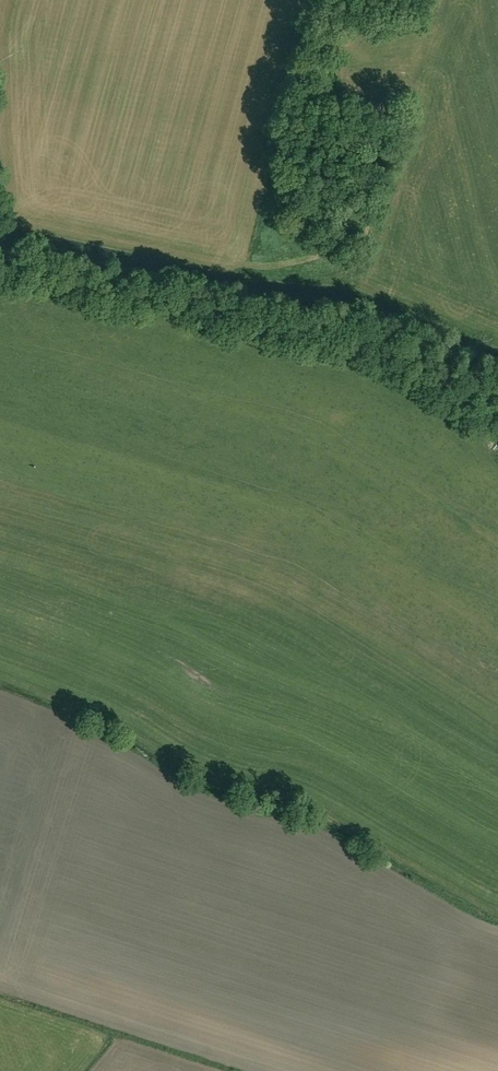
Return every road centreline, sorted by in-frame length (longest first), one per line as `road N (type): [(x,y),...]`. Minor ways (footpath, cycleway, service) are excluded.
road 1 (track): [(0,275),(374,351),(497,427)]

